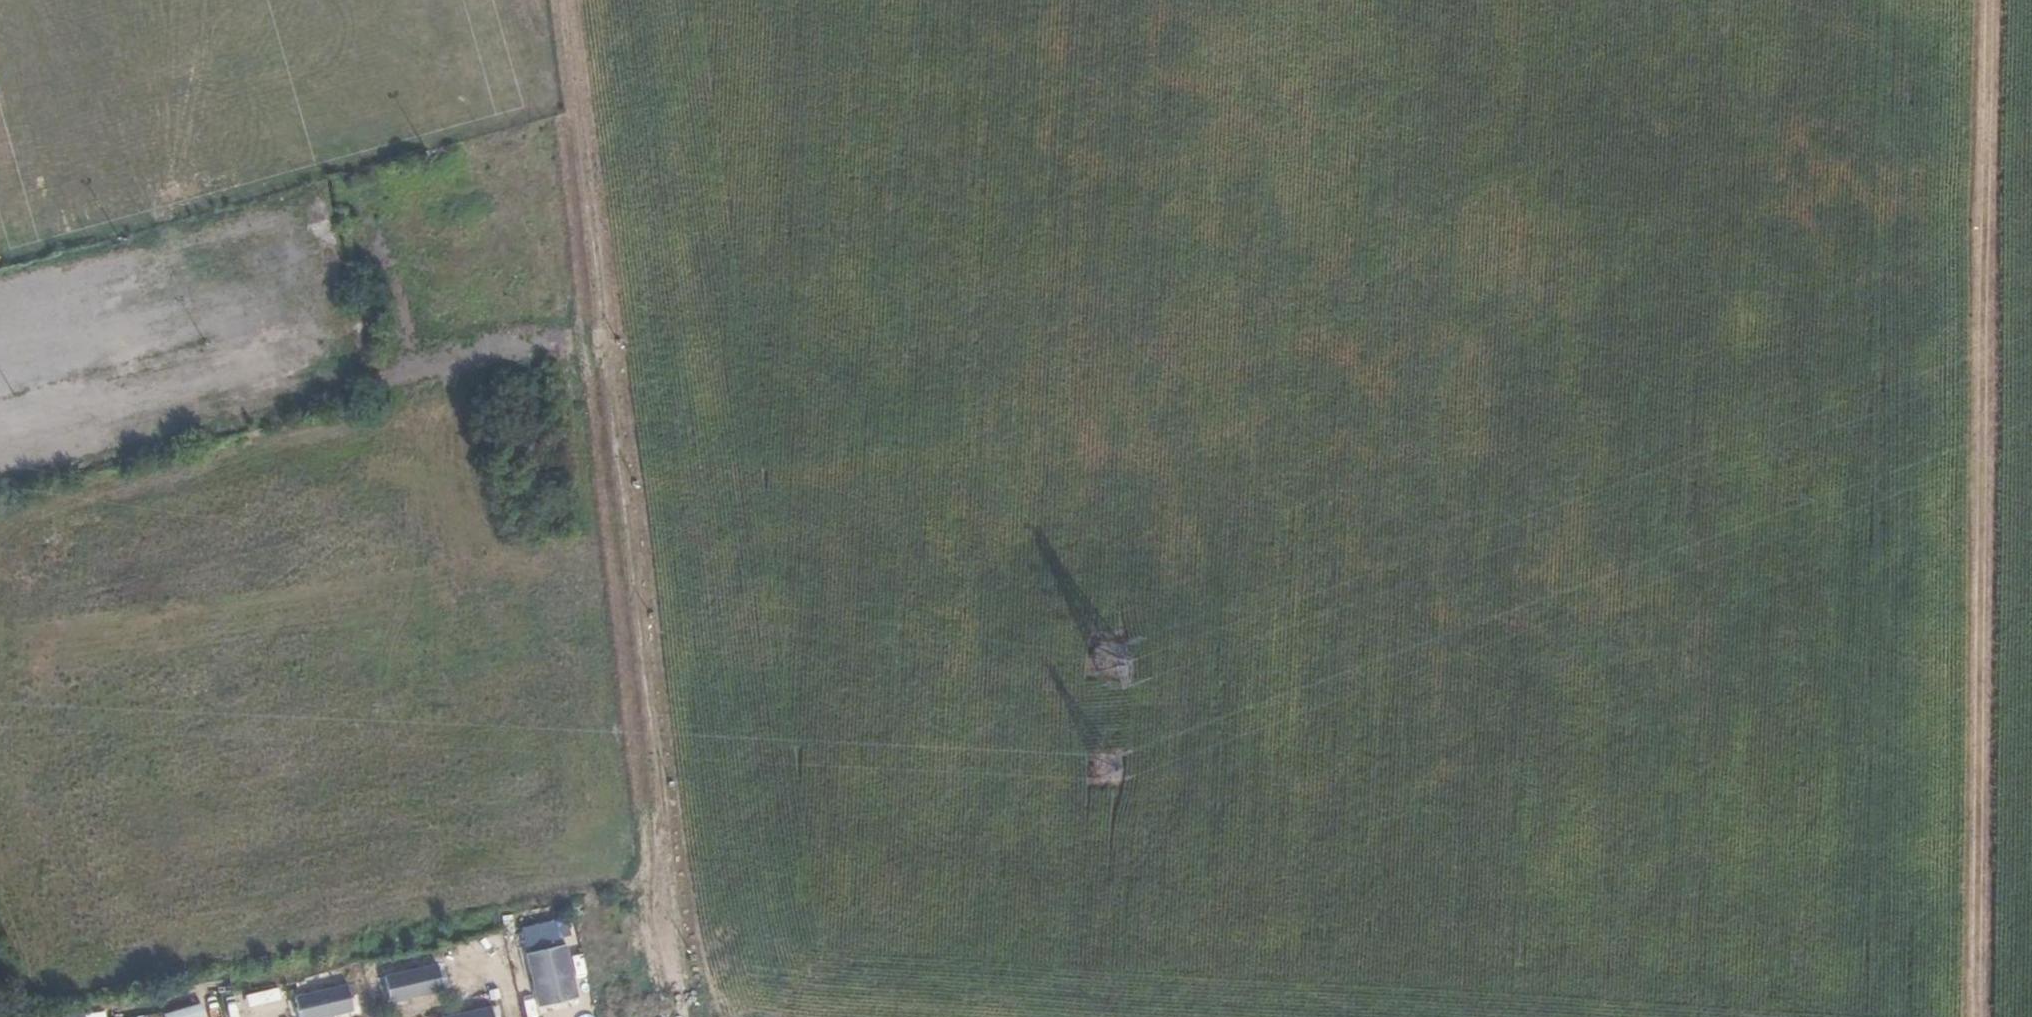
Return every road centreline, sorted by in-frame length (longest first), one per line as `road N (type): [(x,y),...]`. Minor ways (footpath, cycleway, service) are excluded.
road 1 (track): [(566,0),(685,1016)]
road 2 (track): [(1970,1016),(1977,973),(1995,0)]

